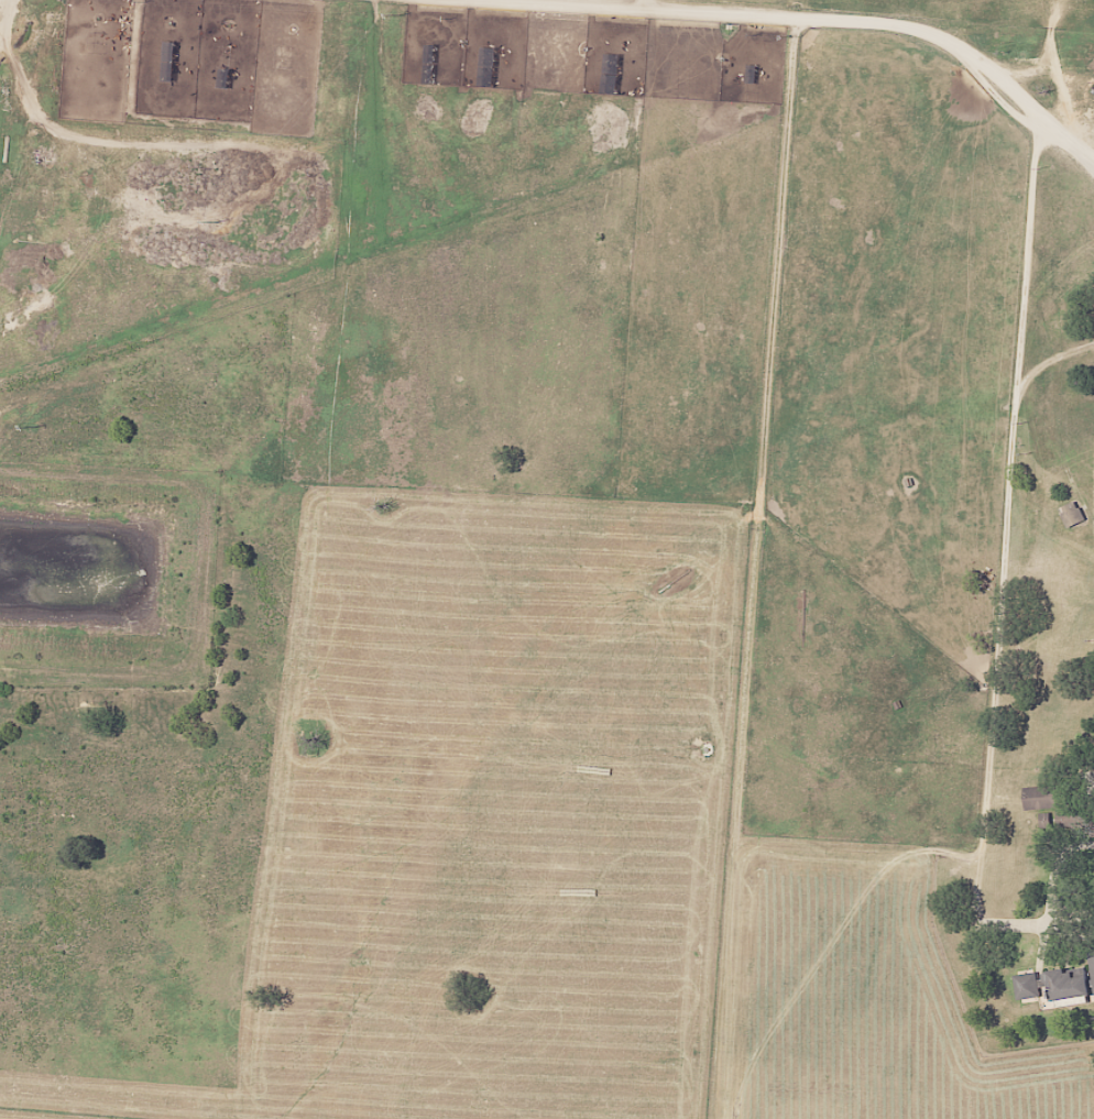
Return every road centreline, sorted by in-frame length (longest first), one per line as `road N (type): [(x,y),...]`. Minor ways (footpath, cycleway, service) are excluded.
road 1 (track): [(976,862),(929,852),(882,874),(742,1084),(730,1118)]

